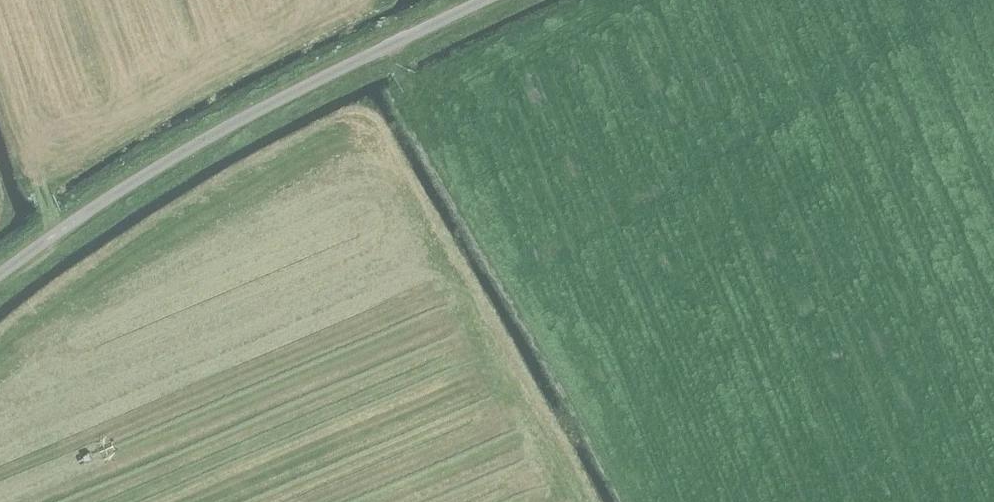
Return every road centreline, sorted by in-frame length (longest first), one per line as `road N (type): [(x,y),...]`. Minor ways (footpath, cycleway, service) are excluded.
road 1 (unclassified): [(0,285),(235,131),(500,0)]

